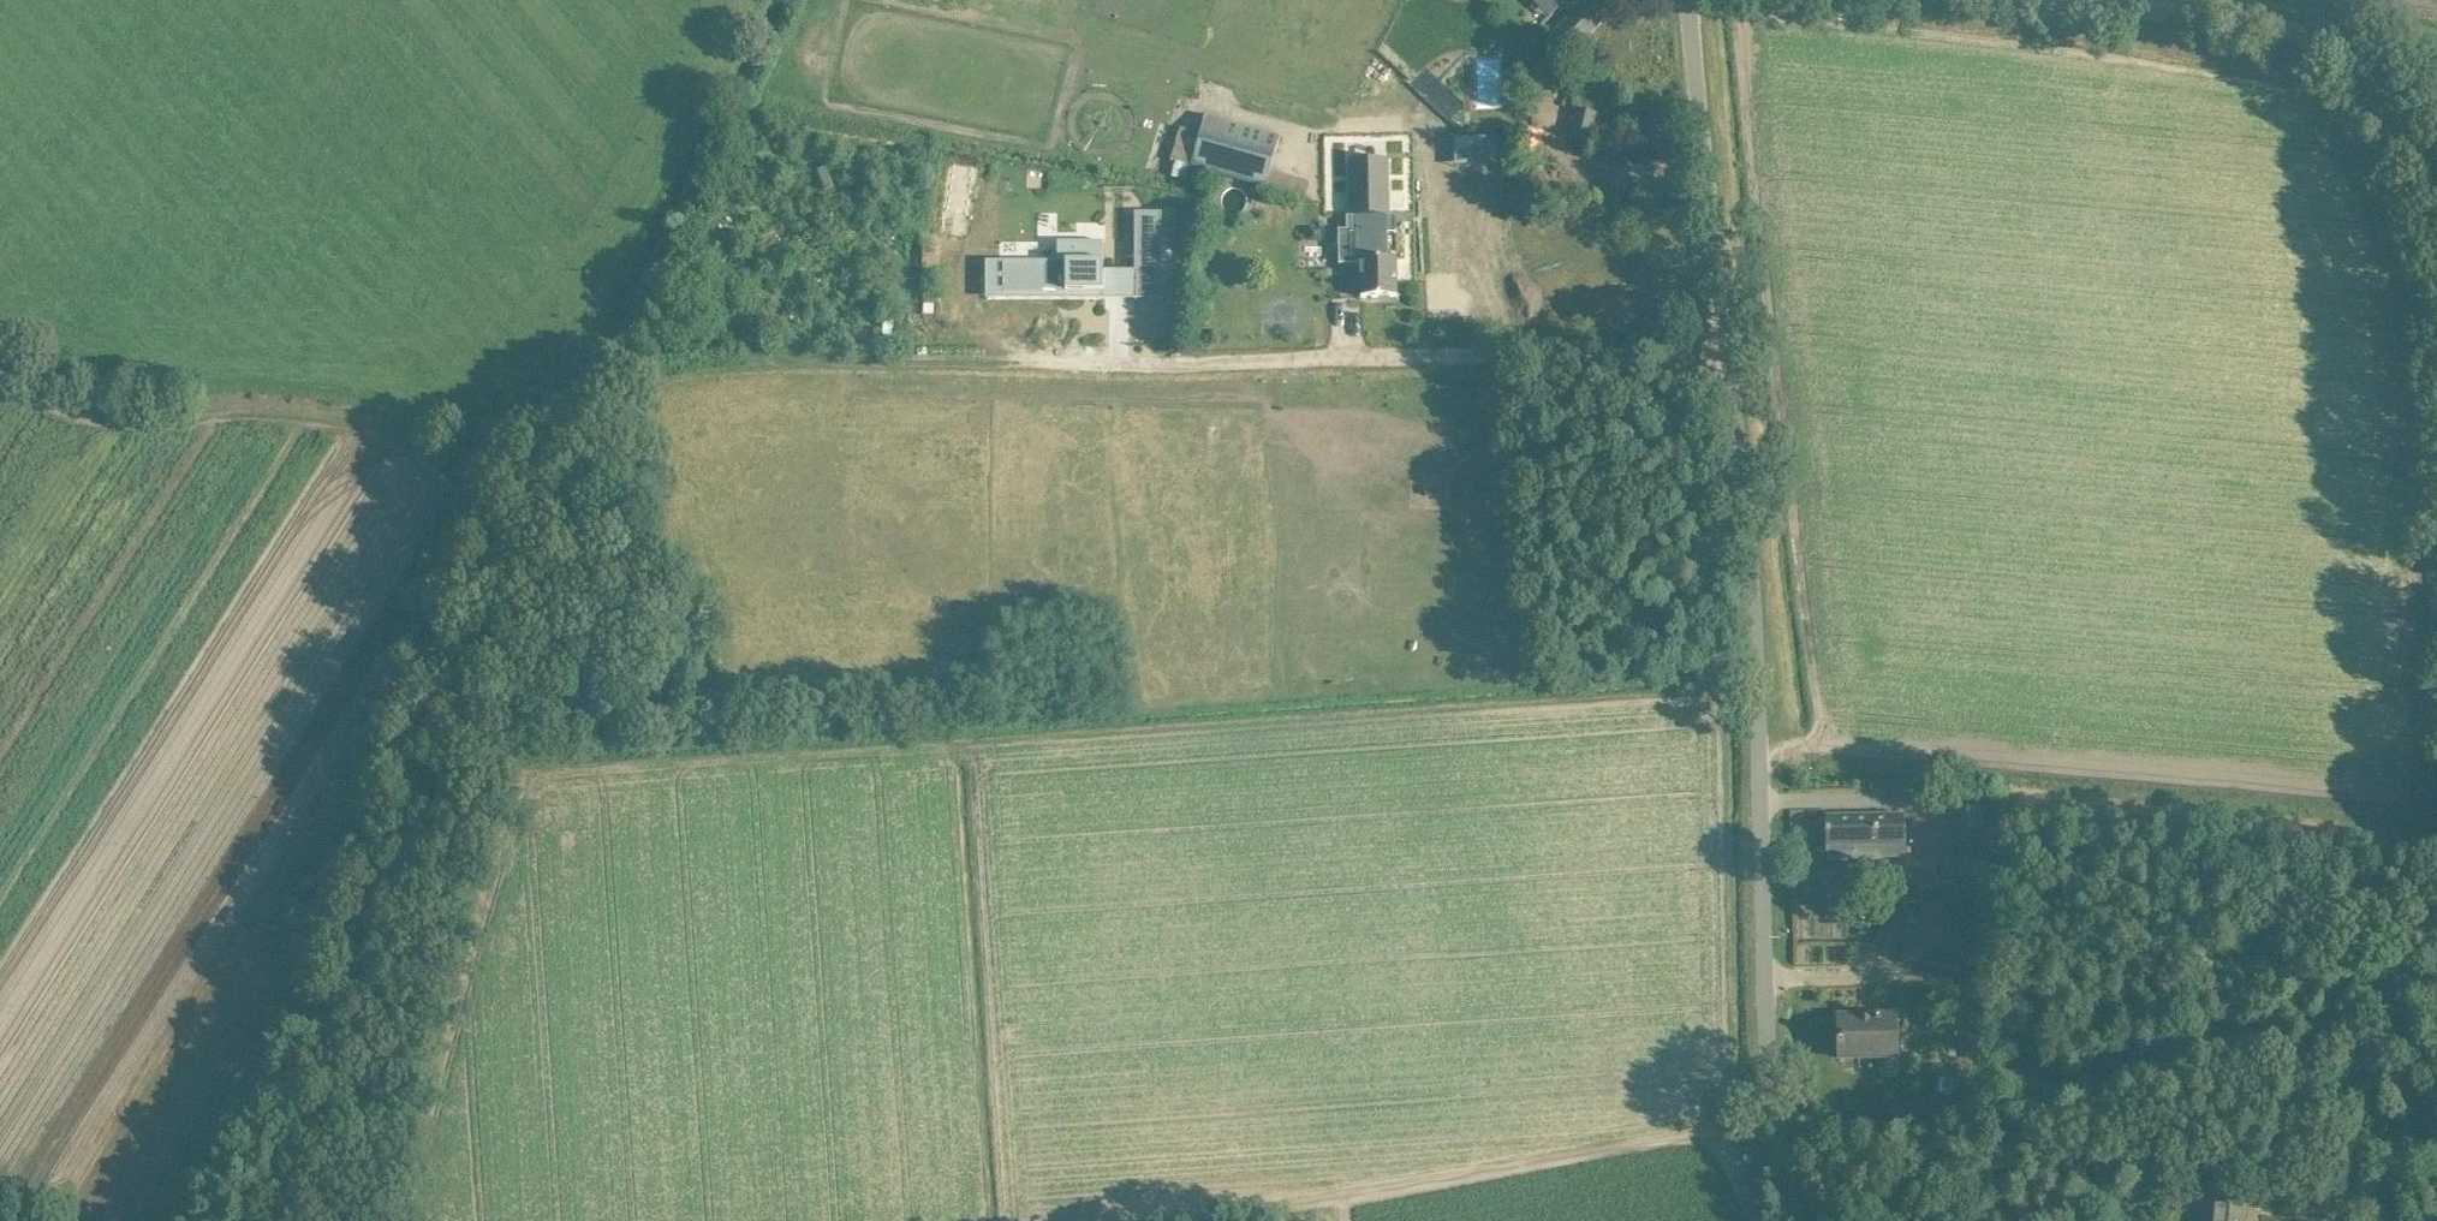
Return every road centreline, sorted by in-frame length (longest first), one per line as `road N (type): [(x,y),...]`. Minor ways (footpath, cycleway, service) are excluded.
road 1 (track): [(0,375),(125,428),(309,422),(395,446),(436,466),(447,482),(283,918),(269,966),(265,1050),(167,1216)]
road 2 (unclassified): [(1806,1220),(1765,1090),(1753,601),(1682,0)]
road 3 (unclassified): [(2436,148),(2386,78),(2343,40),(2293,24),(2065,0)]

